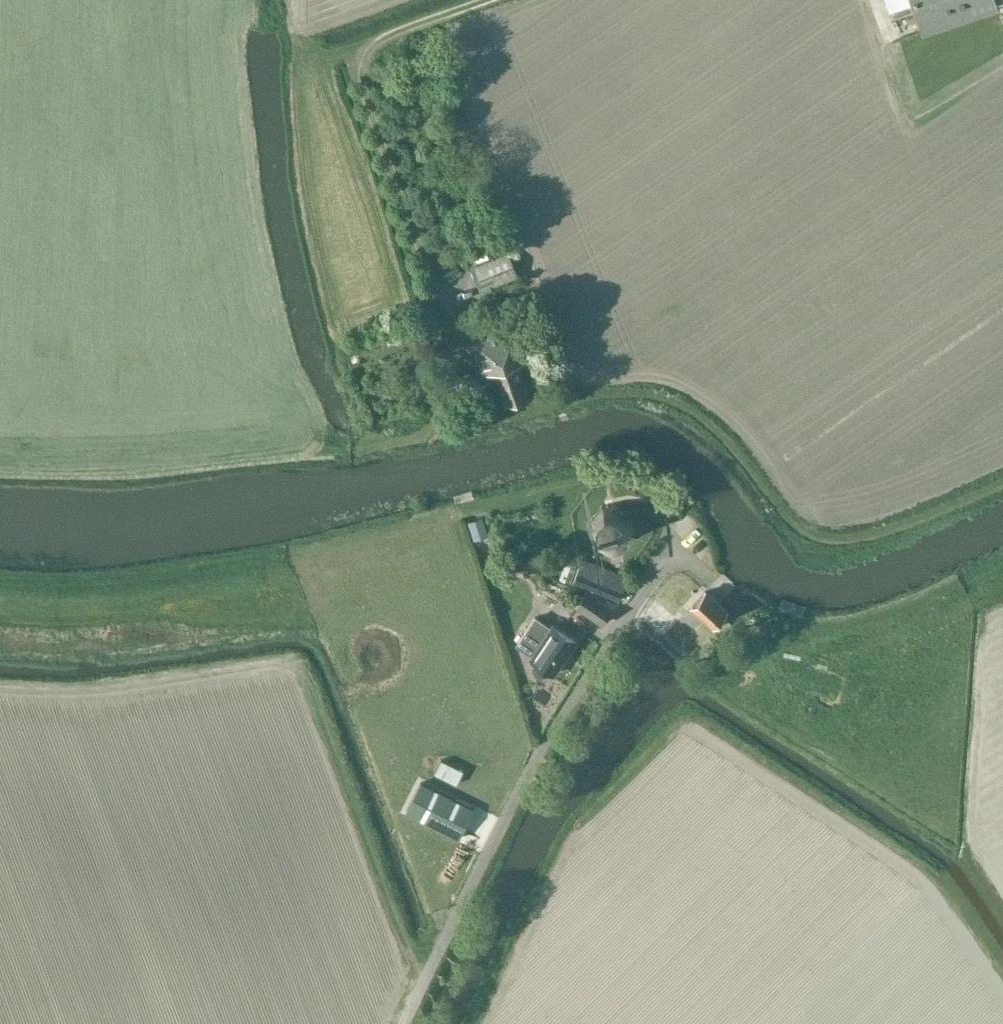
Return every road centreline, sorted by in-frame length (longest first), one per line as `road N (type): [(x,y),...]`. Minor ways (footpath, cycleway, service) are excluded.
road 1 (track): [(437,288),(363,78),(366,56),(383,40),(489,0)]

